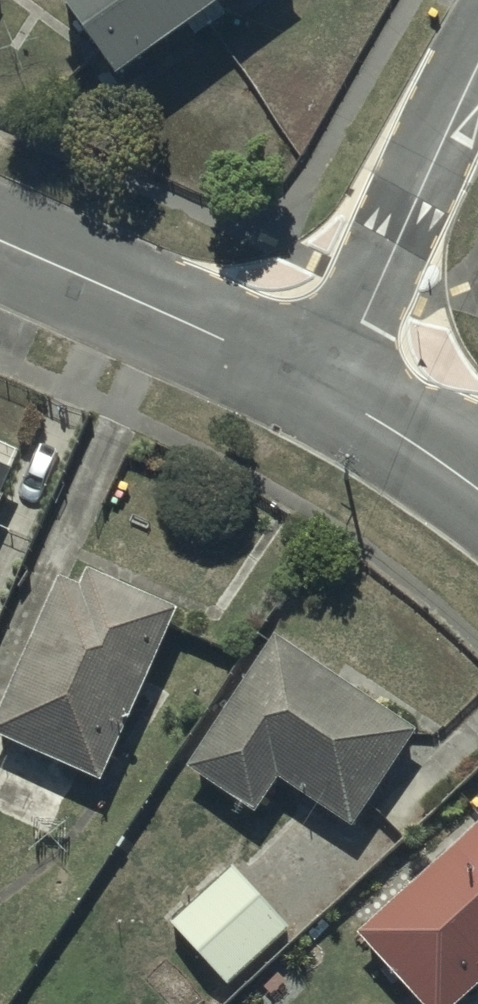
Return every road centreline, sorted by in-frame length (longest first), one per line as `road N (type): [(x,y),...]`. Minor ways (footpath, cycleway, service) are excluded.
road 1 (residential): [(0,239),(331,387)]
road 2 (residential): [(331,387),(477,82)]
road 3 (residential): [(331,387),(477,485)]

